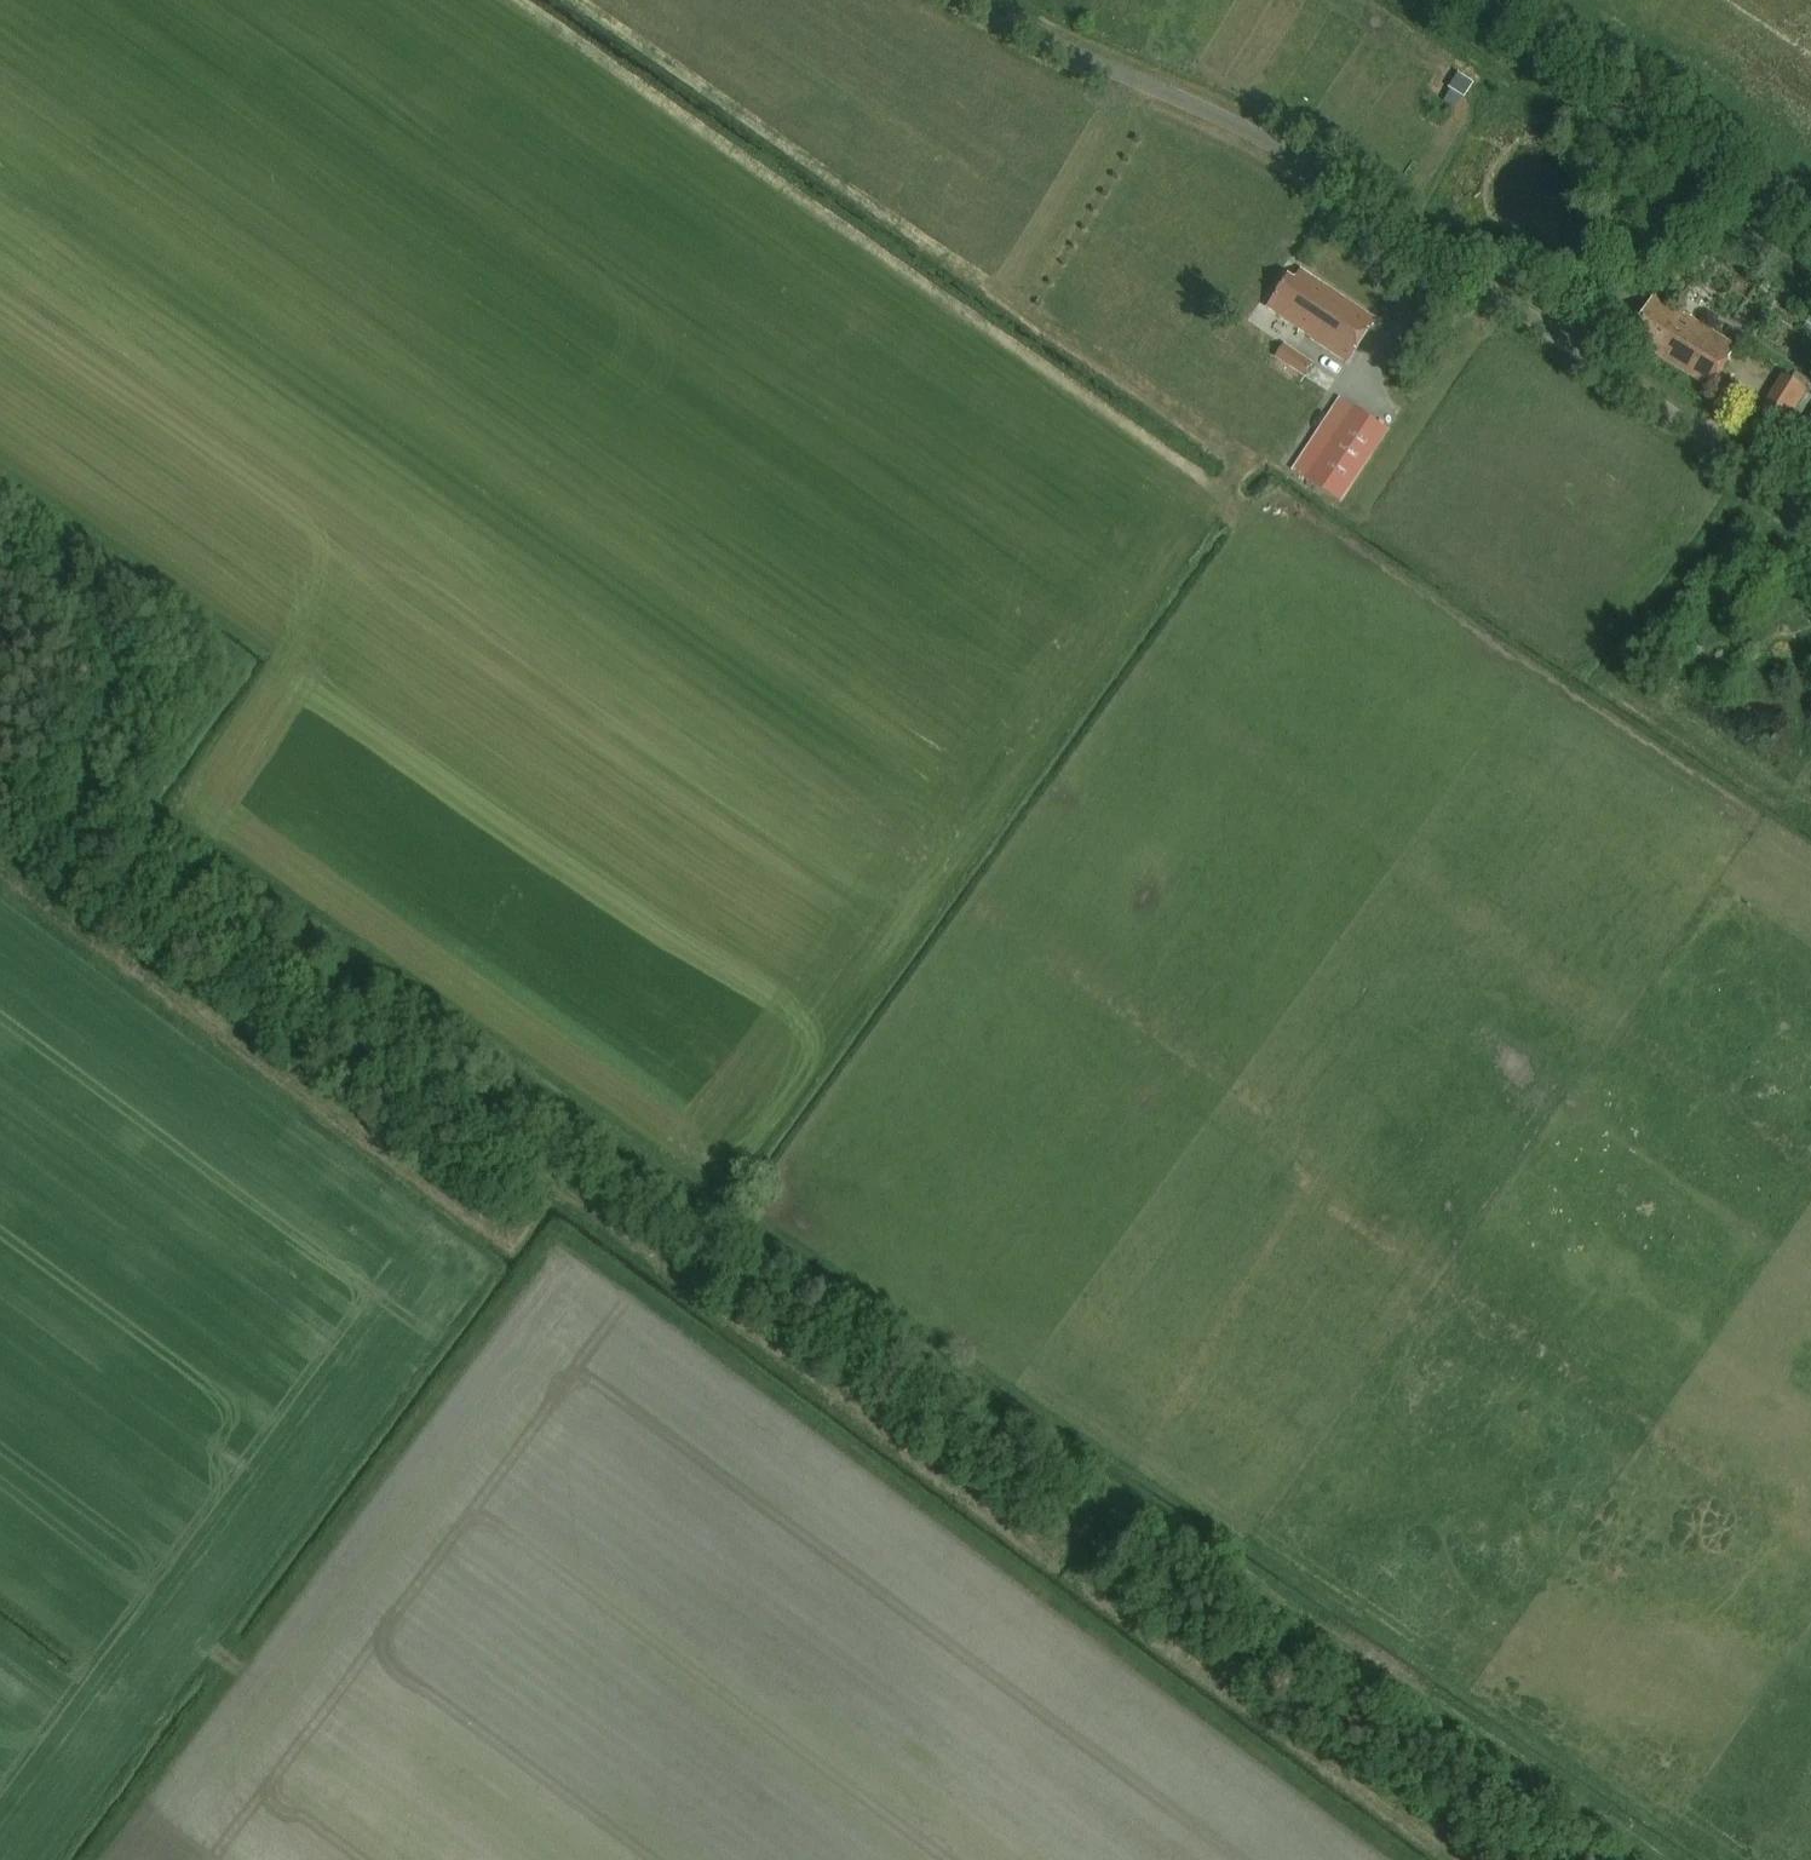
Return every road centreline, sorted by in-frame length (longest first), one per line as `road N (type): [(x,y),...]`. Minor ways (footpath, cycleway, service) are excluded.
road 1 (unclassified): [(1810,510),(1304,168),(1137,97),(971,0)]

